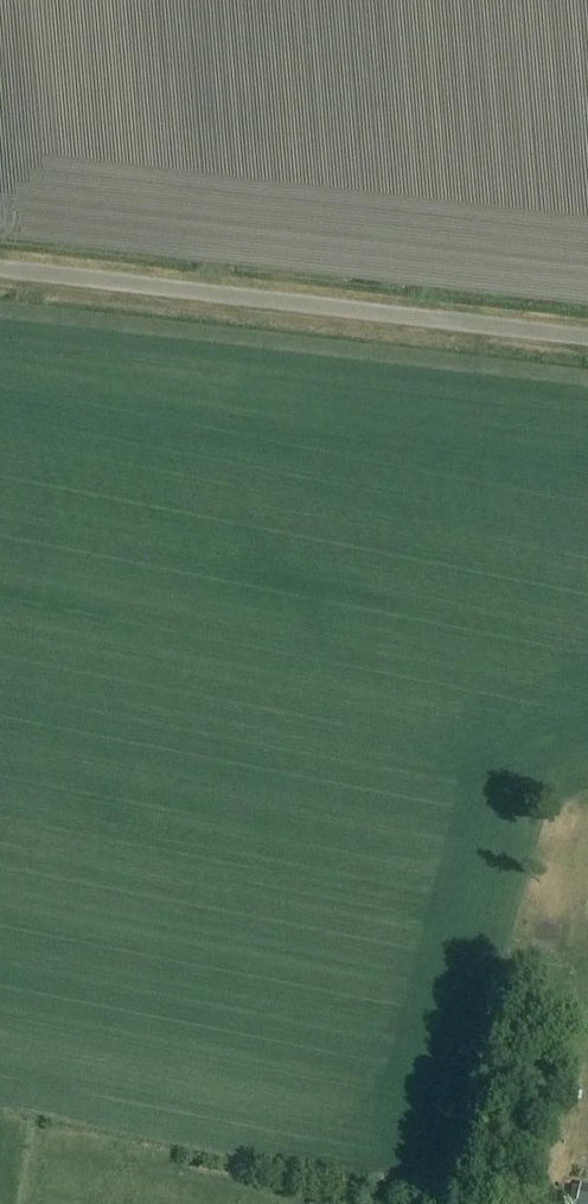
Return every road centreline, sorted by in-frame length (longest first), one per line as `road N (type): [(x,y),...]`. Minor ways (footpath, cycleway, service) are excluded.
road 1 (unclassified): [(587,337),(0,271)]

